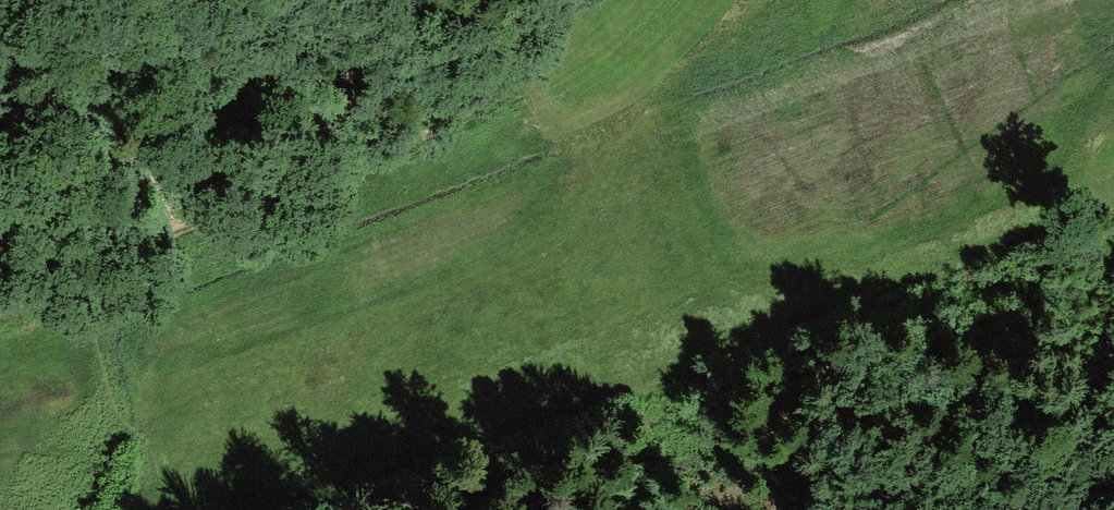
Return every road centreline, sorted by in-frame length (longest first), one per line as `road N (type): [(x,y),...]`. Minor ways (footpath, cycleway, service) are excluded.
road 1 (track): [(1113,200),(779,333),(274,509)]
road 2 (track): [(621,0),(502,124),(415,163),(293,193),(0,308)]
road 3 (track): [(154,509),(144,439),(110,399),(75,279)]

